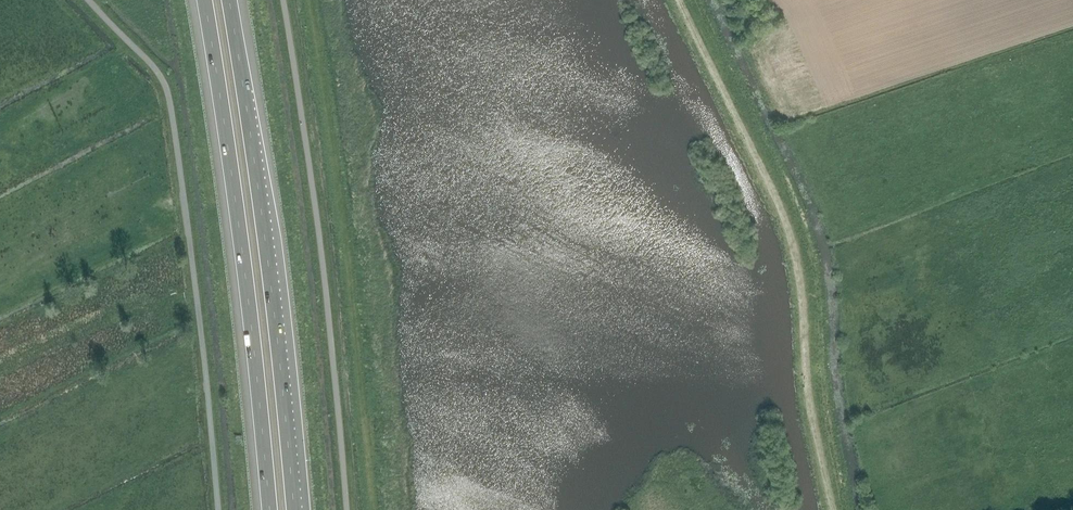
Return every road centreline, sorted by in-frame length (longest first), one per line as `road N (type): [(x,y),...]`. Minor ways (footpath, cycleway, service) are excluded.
road 1 (unclassified): [(218,509),(170,98),(161,77),(90,0)]
road 2 (motorway): [(292,509),(280,356),(227,0)]
road 3 (motorway): [(204,0),(268,509)]

